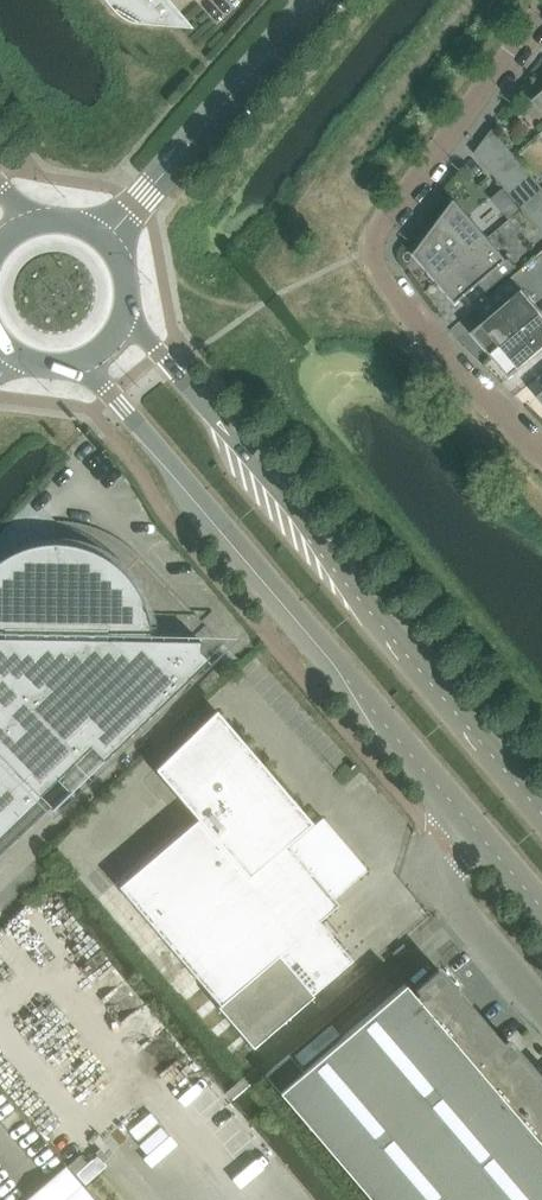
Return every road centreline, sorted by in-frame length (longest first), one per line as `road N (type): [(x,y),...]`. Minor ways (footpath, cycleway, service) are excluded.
road 1 (secondary): [(82,361),(541,908)]
road 2 (secondary): [(541,814),(125,318)]
road 3 (residential): [(541,455),(439,353),(398,300),(374,248),(375,233),(541,11)]
road 4 (unclassified): [(107,238),(314,0)]

